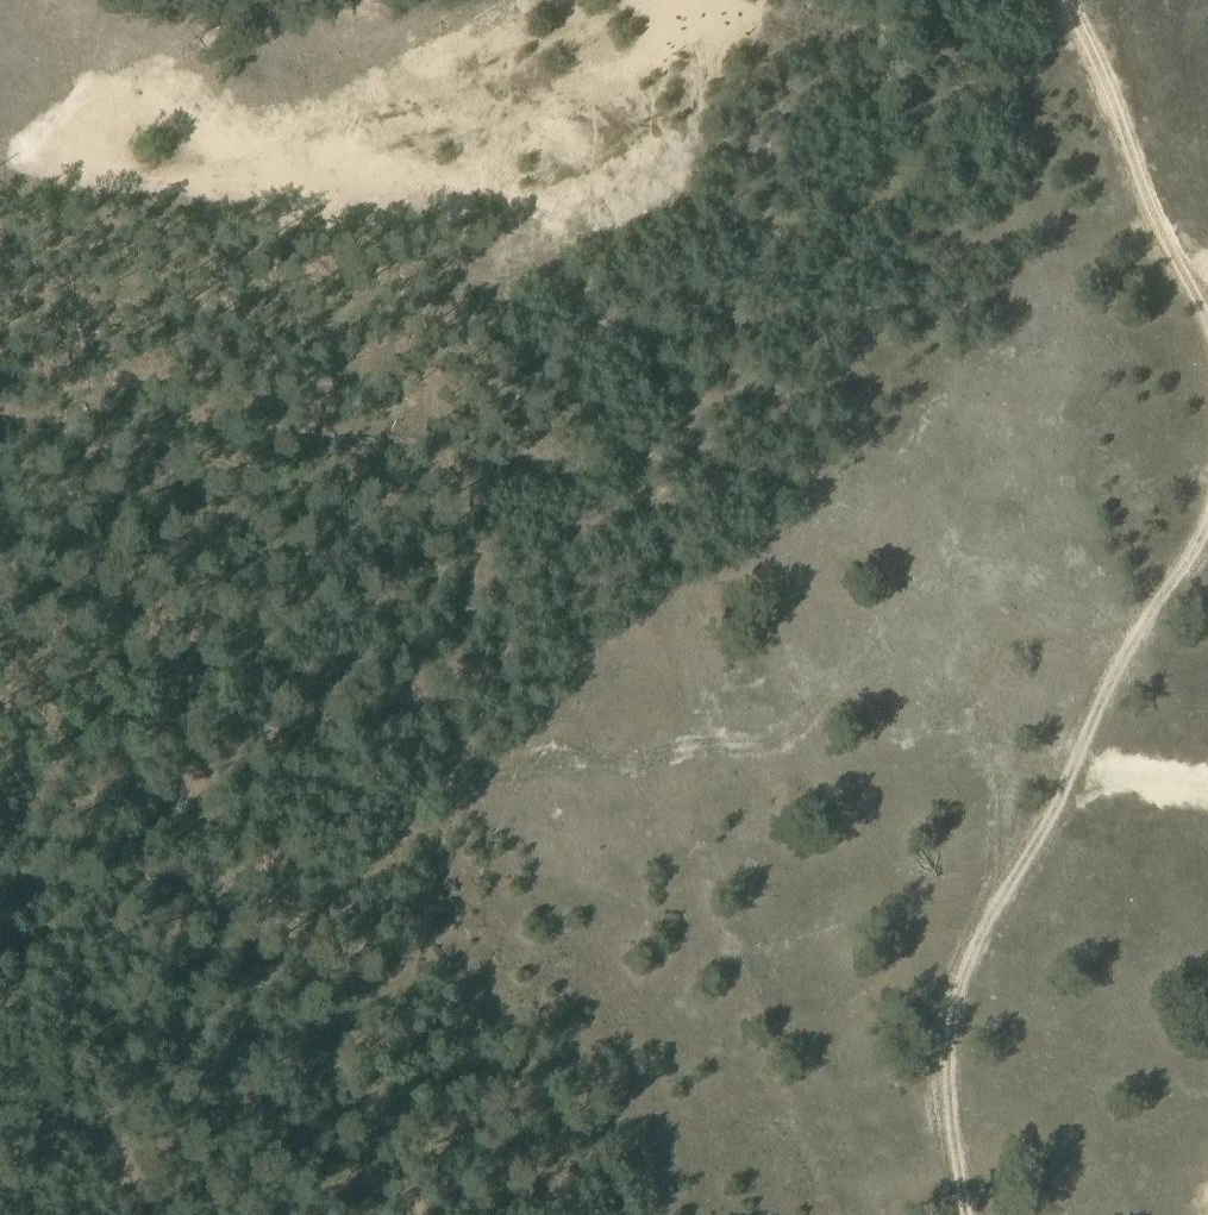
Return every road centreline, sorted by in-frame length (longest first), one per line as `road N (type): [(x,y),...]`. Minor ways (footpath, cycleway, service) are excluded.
road 1 (track): [(964,1214),(933,1102),(940,1030),(1082,708),(1207,543)]
road 2 (track): [(1207,305),(1152,240),(1070,0)]

